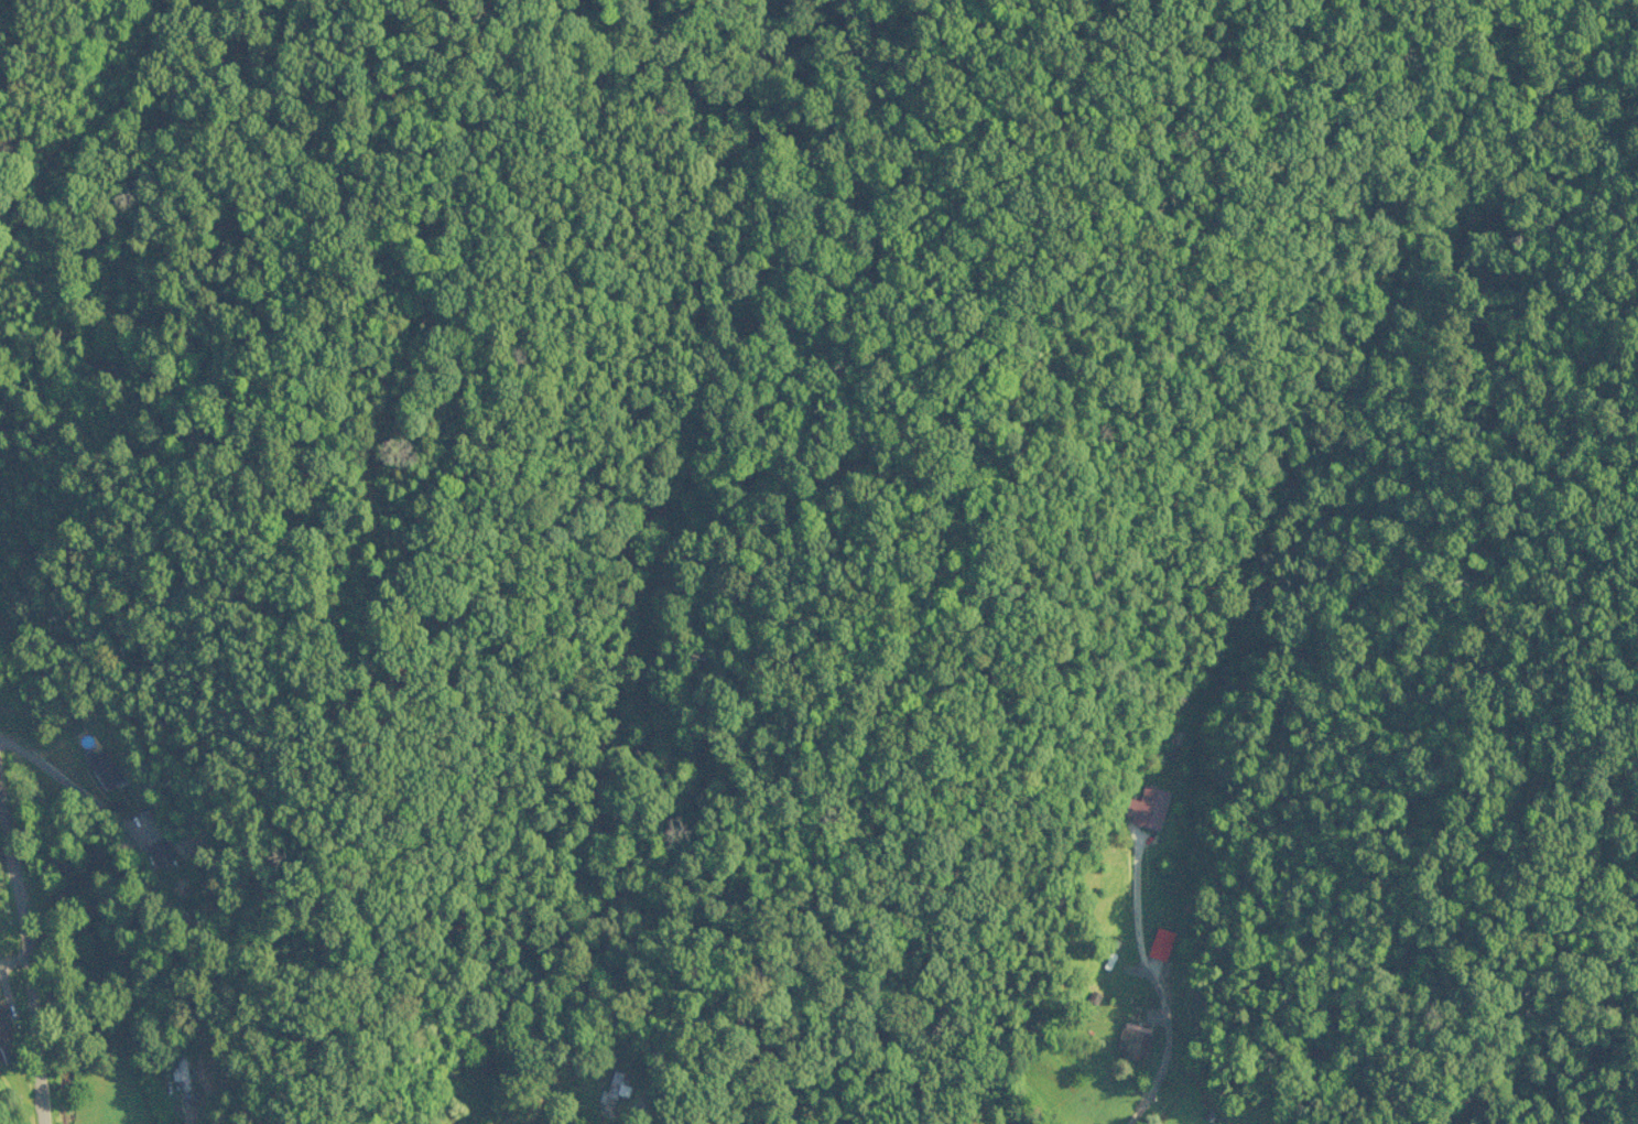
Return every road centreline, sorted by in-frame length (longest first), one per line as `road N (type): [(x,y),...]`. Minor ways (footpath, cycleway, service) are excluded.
road 1 (residential): [(0,976),(29,1123)]

